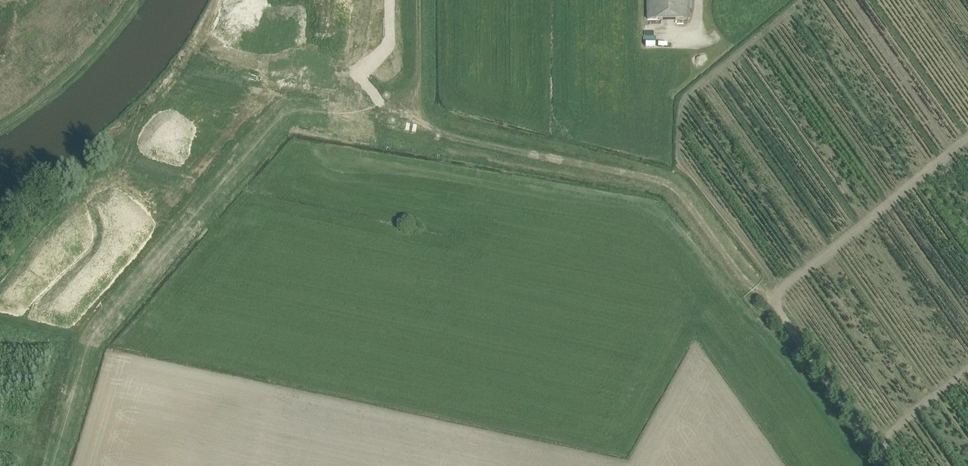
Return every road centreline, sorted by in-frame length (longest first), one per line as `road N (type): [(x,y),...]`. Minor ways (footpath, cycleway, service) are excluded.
road 1 (track): [(56,465),(105,327),(293,109),(372,128),(362,74),(390,48),(390,0)]
road 2 (track): [(889,465),(772,297)]

